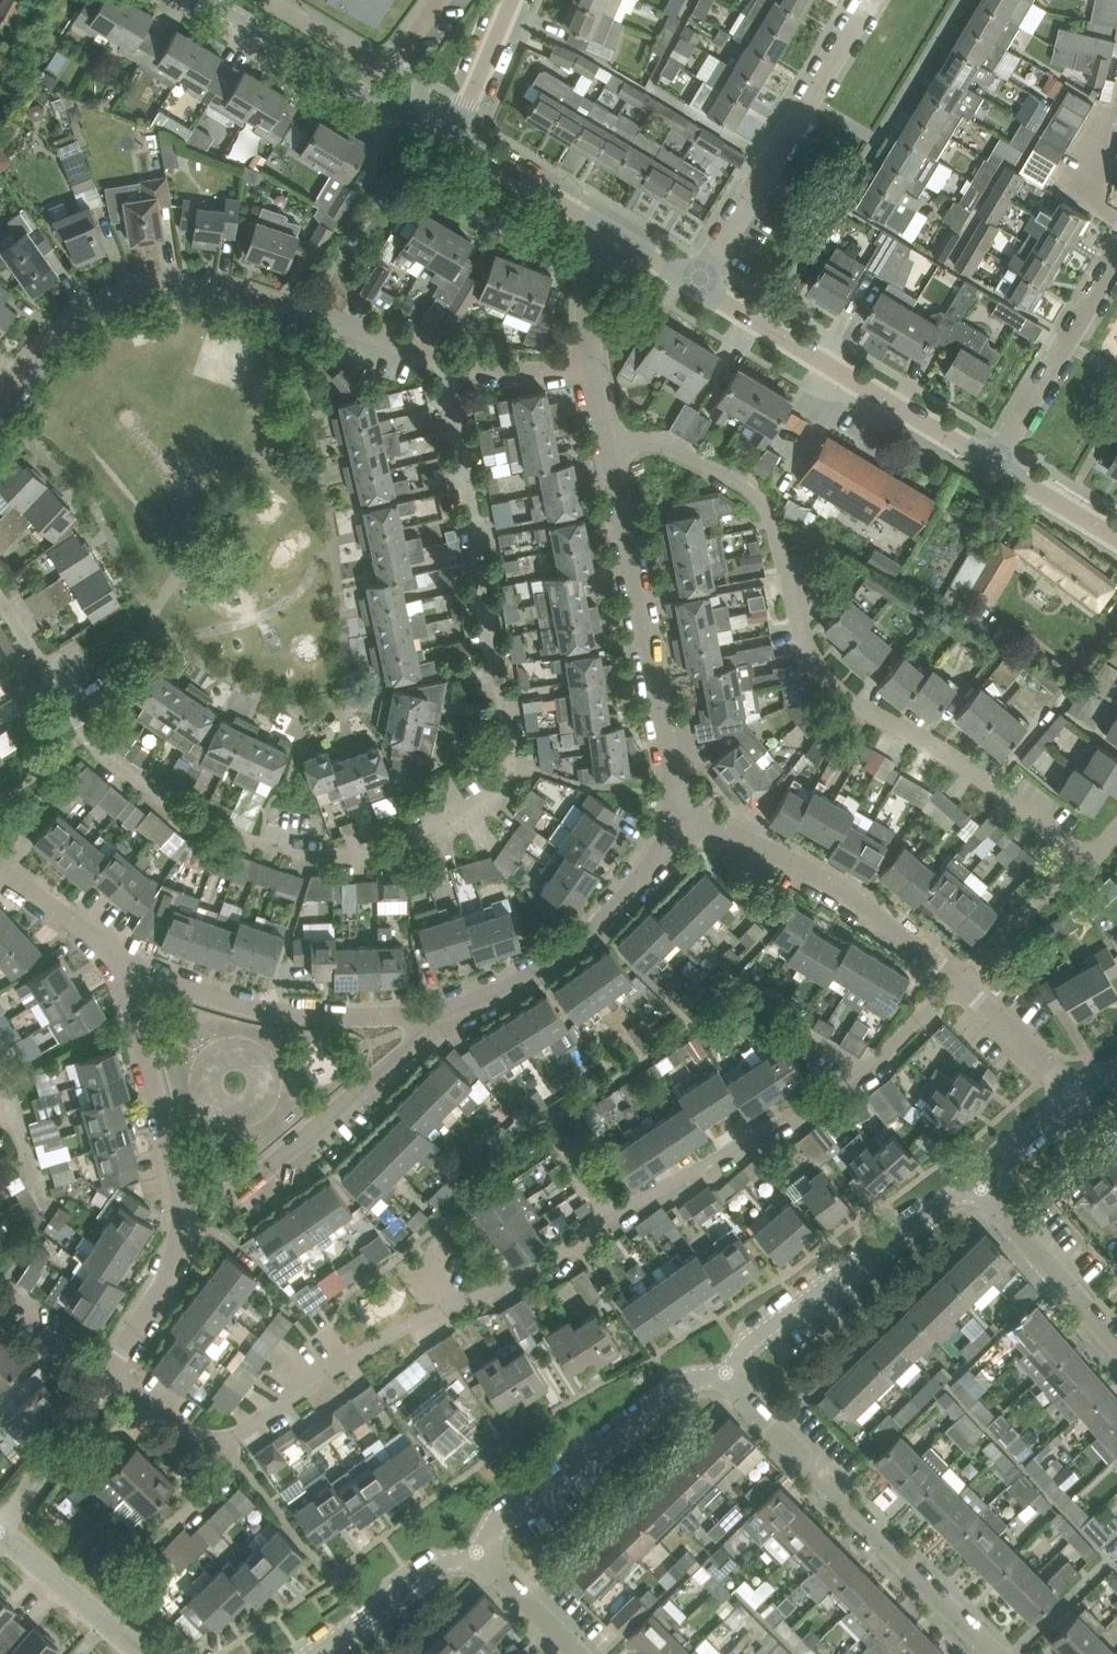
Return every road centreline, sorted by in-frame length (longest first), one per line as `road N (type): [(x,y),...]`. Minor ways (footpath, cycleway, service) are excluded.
road 1 (residential): [(0,615),(50,690),(162,806),(269,850),(378,854),(436,839),(481,815),(493,800),(505,737),(445,358)]
road 2 (residential): [(110,1374),(175,1421),(228,1437),(397,1328),(508,1283),(651,1192),(831,1094),(955,977)]
road 3 (residential): [(1078,865),(1057,838),(945,756),(843,701),(803,642),(760,497),(740,480),(663,446),(610,450)]
road 4 (residential): [(0,400),(39,343),(72,315),(153,283),(245,288),(445,358)]
road 5 (residential): [(132,959),(128,986),(190,1233),(110,1374)]
road 6 (residential): [(988,1653),(727,1372)]
road 7 (residential): [(610,450),(676,814)]
road 8 (residential): [(1000,453),(958,442),(696,283)]
road 9 (residential): [(861,0),(696,283)]
road 10 (residential): [(449,1012),(330,1015),(265,1007),(198,990),(132,959)]
road 11 (residential): [(955,977),(894,923),(830,885),(676,814)]
road 12 (residential): [(727,1372),(749,1340),(951,1196),(982,1187)]
road 13 (residential): [(477,1550),(506,1510),(688,1382),(727,1372)]
road 14 (residential): [(676,814),(655,857),(565,949),(449,1012)]
road 15 (residential): [(233,1206),(449,1012)]
road 16 (residential): [(1000,453),(1116,260)]
road 17 (residential): [(1116,1342),(982,1187)]
road 18 (residential): [(616,237),(480,157),(460,124)]
road 19 (residential): [(317,1653),(438,1564),(477,1550)]
road 20 (residential): [(110,1374),(0,1527)]
road 21 (residential): [(374,98),(214,0)]
road 22 (residential): [(139,1653),(0,1534)]
road 23 (residential): [(1081,1097),(955,977)]
road 24 (residential): [(955,977),(1078,865)]
road 25 (residential): [(132,959),(0,868)]
road 26 (residential): [(374,98),(362,52),(271,0)]
road 27 (residential): [(445,358),(542,373),(593,363)]
road 28 (residential): [(1116,536),(1018,476),(1000,453)]
road 29 (residential): [(577,1653),(477,1550)]
road 30 (residential): [(982,1187),(1007,1148),(1081,1097)]
road 31 (unclassified): [(460,124),(511,0)]
road 32 (residential): [(616,237),(588,308),(593,363)]
road 33 (residential): [(0,1302),(110,1374)]

